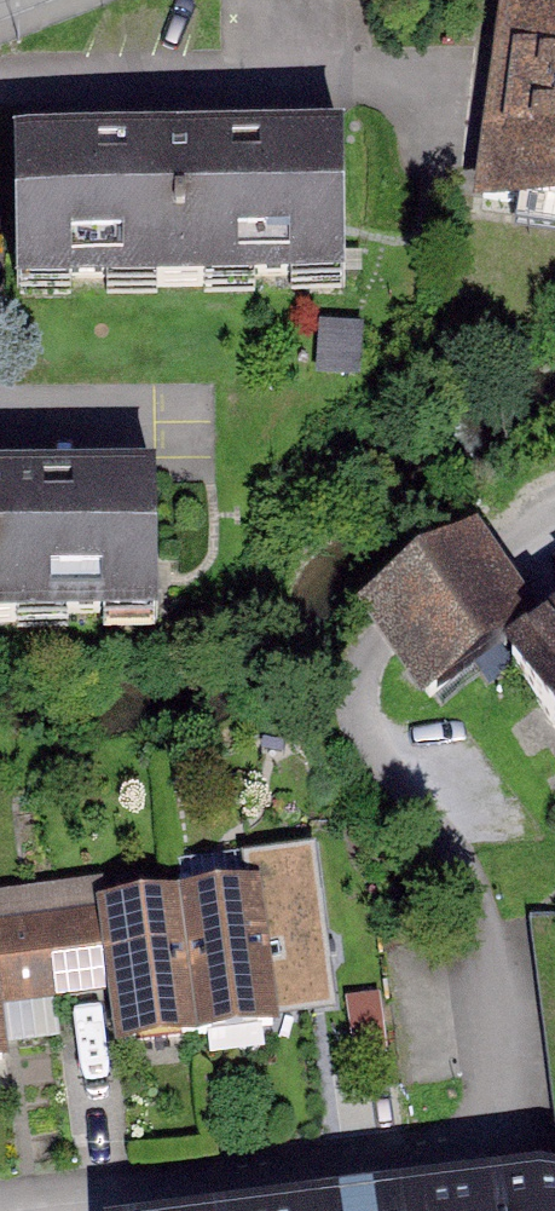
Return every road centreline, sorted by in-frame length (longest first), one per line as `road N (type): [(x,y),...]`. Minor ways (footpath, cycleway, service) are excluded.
road 1 (residential): [(554,518),(384,634),(360,682),(367,731),(475,887),(497,1005),(487,1109),(453,1145),(7,1210)]

